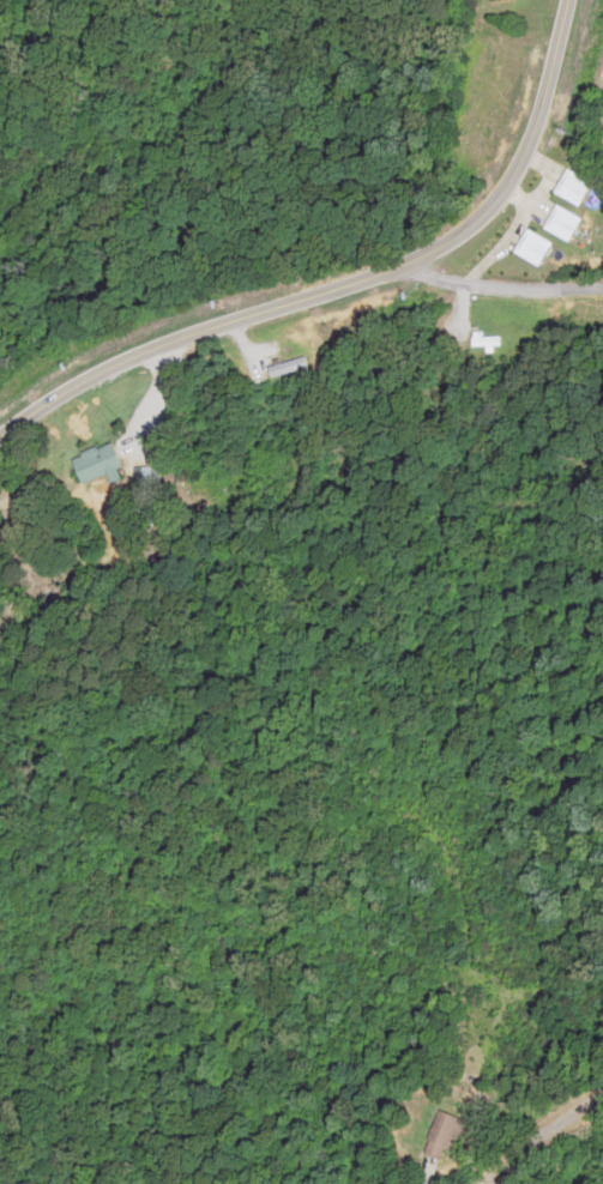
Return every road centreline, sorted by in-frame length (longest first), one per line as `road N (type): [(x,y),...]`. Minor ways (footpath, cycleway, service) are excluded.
road 1 (secondary): [(0,439),(100,368),(399,271),(489,218),(523,180),(542,132),(576,0)]
road 2 (residential): [(399,271),(602,287)]

